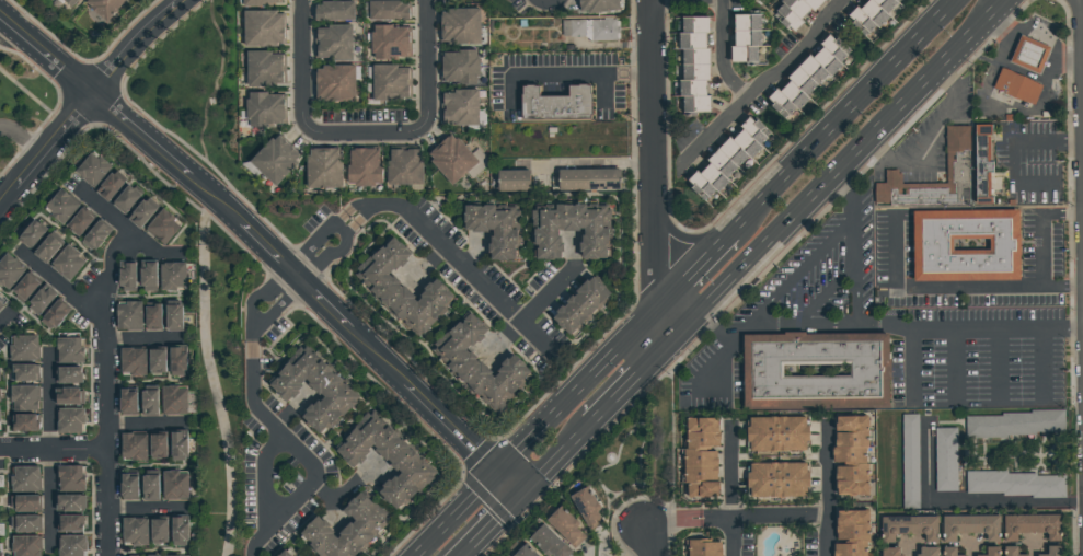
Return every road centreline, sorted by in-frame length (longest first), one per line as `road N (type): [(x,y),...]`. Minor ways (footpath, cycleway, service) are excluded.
road 1 (residential): [(91,95),(301,280),(497,475)]
road 2 (primary): [(667,343),(1000,4)]
road 3 (residential): [(108,555),(104,291),(130,234)]
road 4 (primary): [(957,0),(739,227)]
road 5 (residential): [(368,208),(413,216),(522,326),(573,270)]
road 6 (residential): [(184,0),(0,202)]
road 7 (residential): [(649,72),(656,312),(667,343)]
road 8 (residential): [(253,555),(318,476),(312,461),(254,406),(253,337)]
road 9 (primary): [(656,312),(497,475)]
road 10 (residential): [(839,0),(788,62),(688,154)]
road 11 (residential): [(425,131),(424,0)]
road 12 (residential): [(309,0),(308,130)]
road 13 (residential): [(825,425),(826,555)]
road 14 (residential): [(700,519),(826,516)]
road 15 (residential): [(729,429),(729,555)]

